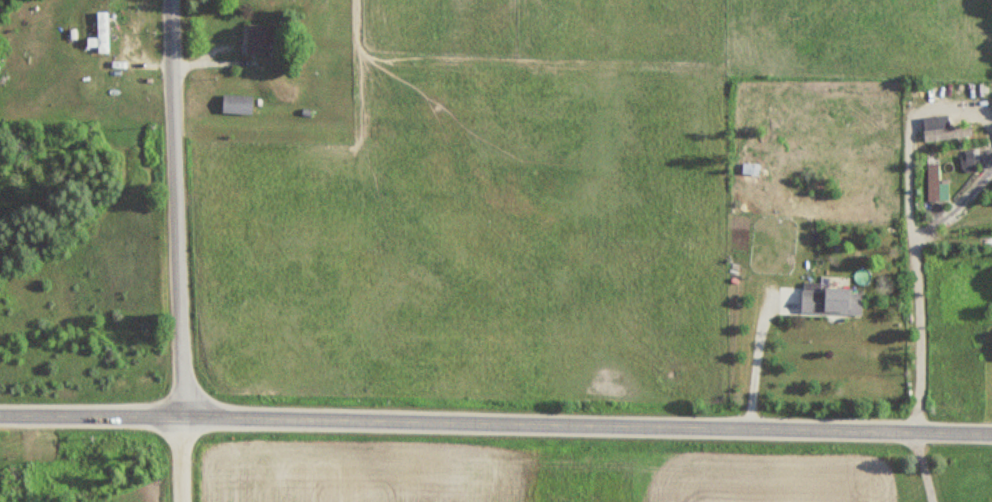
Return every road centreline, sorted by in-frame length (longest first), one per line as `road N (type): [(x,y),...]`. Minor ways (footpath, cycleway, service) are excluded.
road 1 (tertiary): [(182,414),(991,433)]
road 2 (residential): [(182,414),(179,0)]
road 3 (tertiary): [(0,415),(182,414)]

